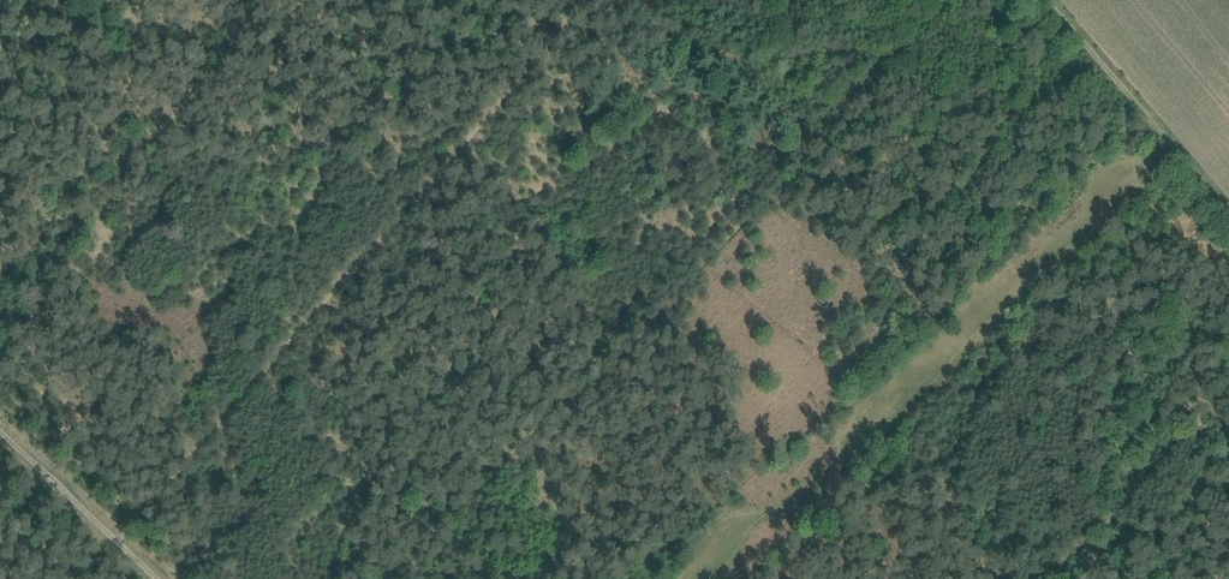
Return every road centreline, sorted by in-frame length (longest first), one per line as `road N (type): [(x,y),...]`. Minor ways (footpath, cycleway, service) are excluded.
road 1 (track): [(1046,0),(1228,215)]
road 2 (track): [(158,578),(0,429)]

